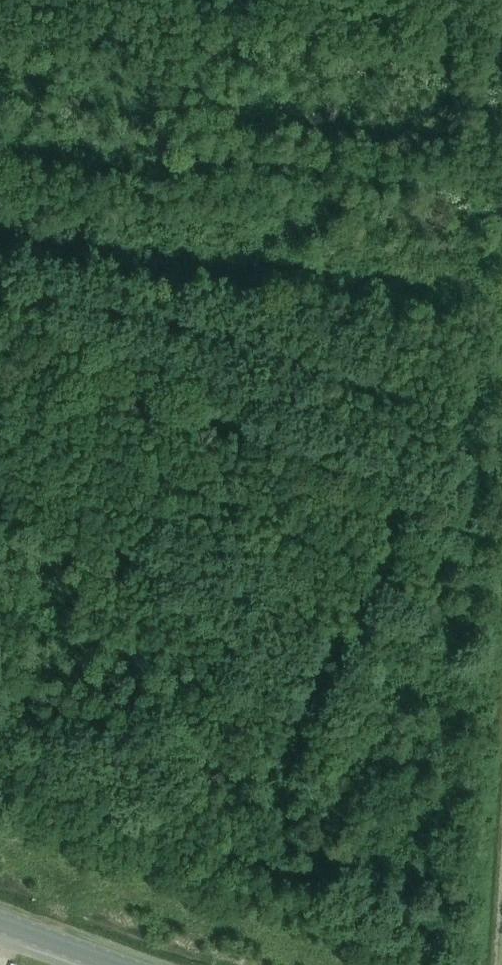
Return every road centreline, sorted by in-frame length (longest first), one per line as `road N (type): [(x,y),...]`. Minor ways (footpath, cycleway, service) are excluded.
road 1 (tertiary): [(113,964),(0,924)]

